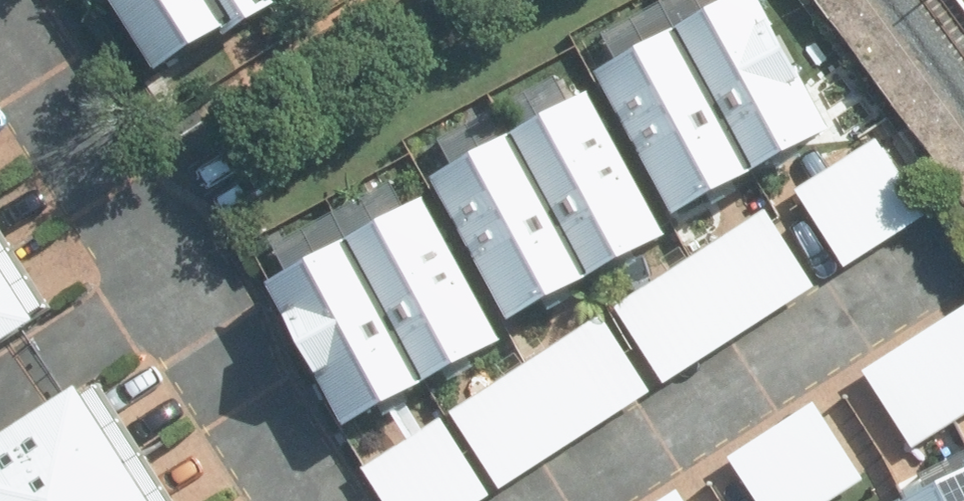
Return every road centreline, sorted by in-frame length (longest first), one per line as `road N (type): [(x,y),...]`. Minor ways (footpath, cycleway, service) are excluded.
road 1 (residential): [(0,5),(177,284)]
road 2 (residential): [(177,284),(315,500)]
road 3 (residential): [(177,284),(0,406)]

